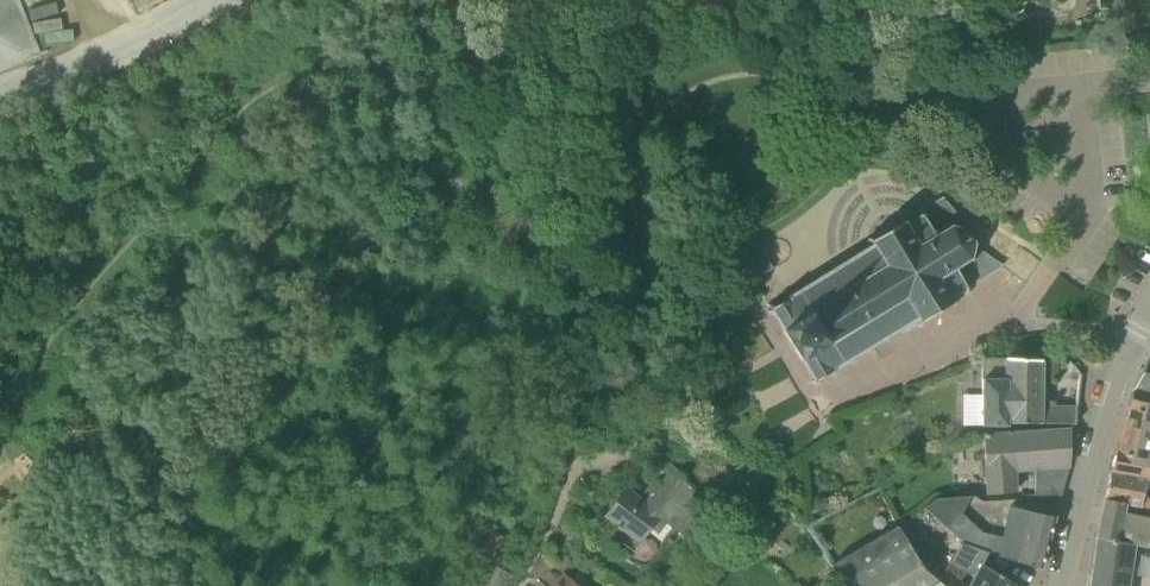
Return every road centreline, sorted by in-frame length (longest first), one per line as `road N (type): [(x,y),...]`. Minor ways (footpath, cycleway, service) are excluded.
road 1 (residential): [(1058,585),(1095,436),(1129,344)]
road 2 (unclassified): [(0,96),(209,0)]

